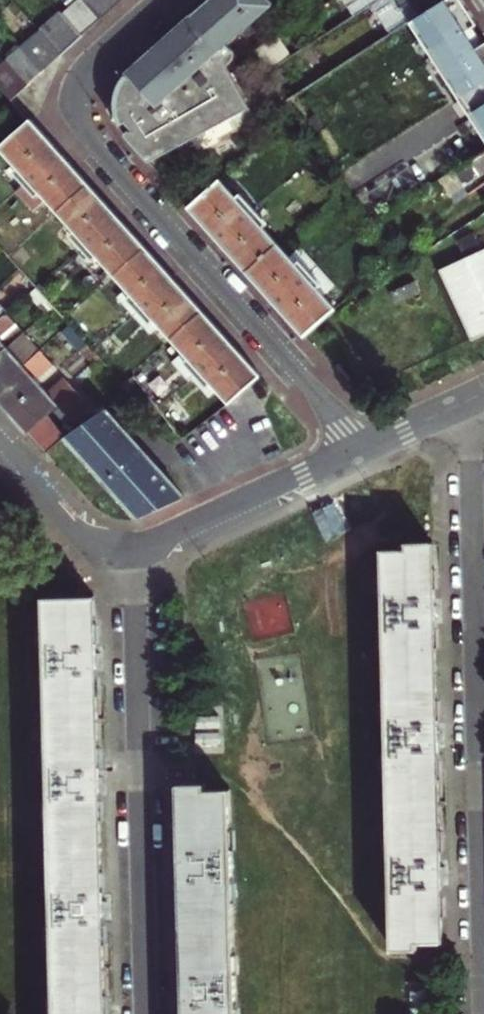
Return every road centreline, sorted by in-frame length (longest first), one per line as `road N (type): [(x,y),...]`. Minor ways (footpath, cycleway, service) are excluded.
road 1 (residential): [(363,451),(82,129),(75,99),(85,71),(162,0)]
road 2 (residential): [(469,401),(483,926)]
road 3 (residential): [(133,548),(143,1013)]
road 4 (residential): [(133,548),(363,451)]
road 5 (residential): [(0,436),(85,532),(133,548)]

